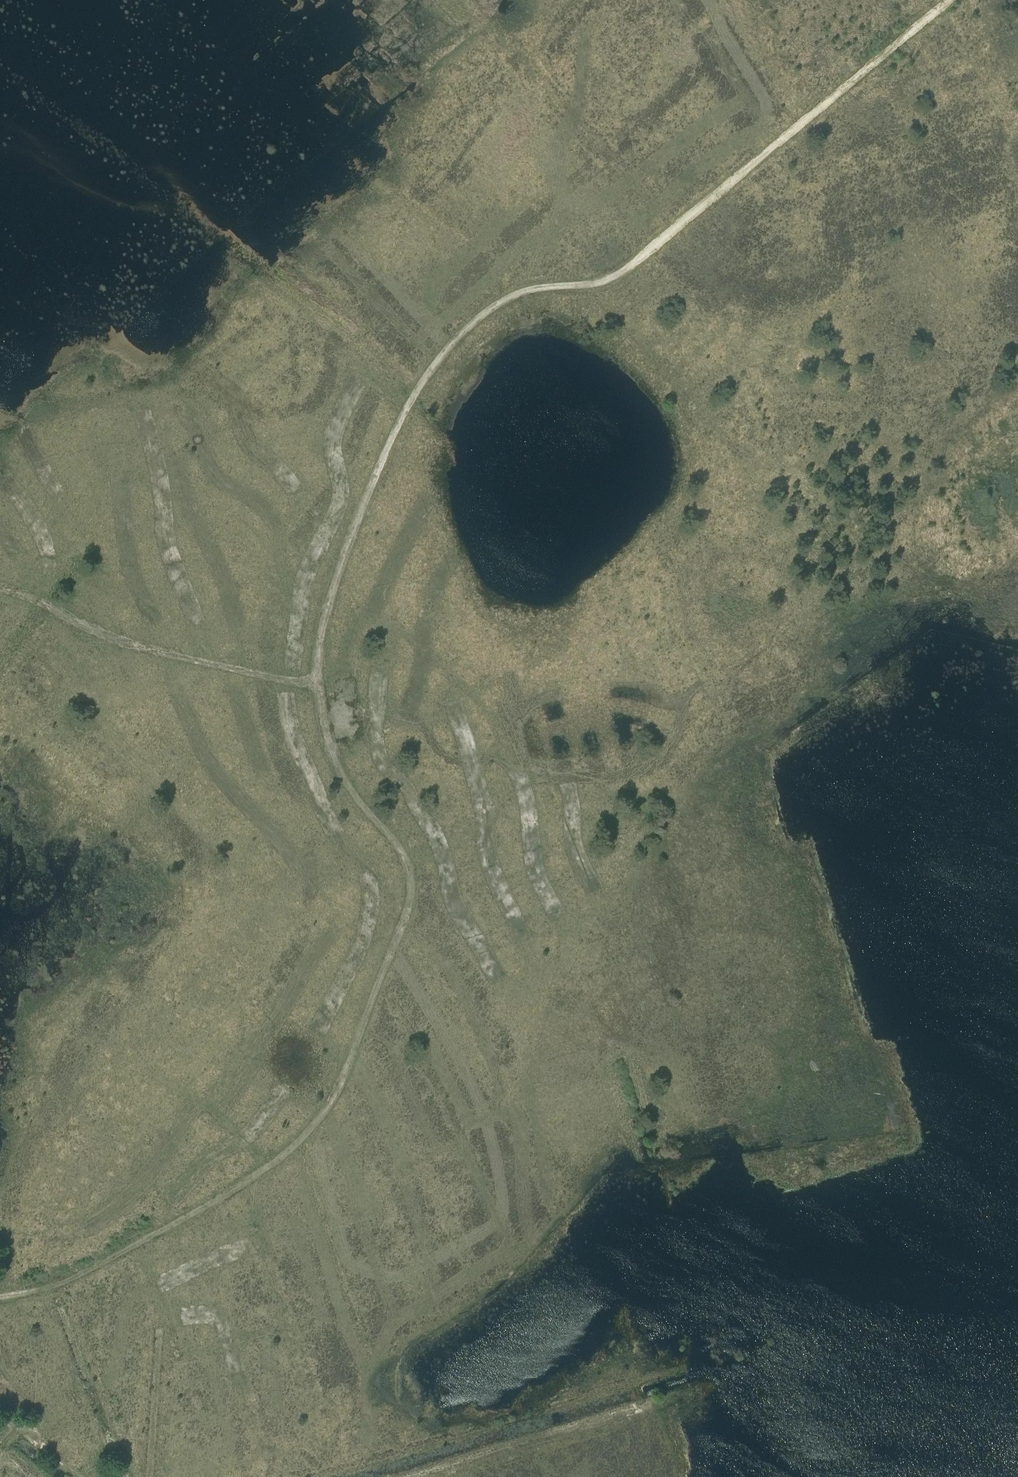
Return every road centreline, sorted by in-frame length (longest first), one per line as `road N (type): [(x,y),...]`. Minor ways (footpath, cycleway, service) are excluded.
road 1 (track): [(0,1297),(66,1280),(206,1205),(275,1160),(320,1117),(340,1084),(411,904),(410,878),(390,836),(333,759),(317,670),(320,642),(362,504),(414,396),(446,352),(485,312),(520,295),(593,284),(633,263),(948,0)]
road 2 (track): [(0,584),(89,631),(281,680),(318,676)]

